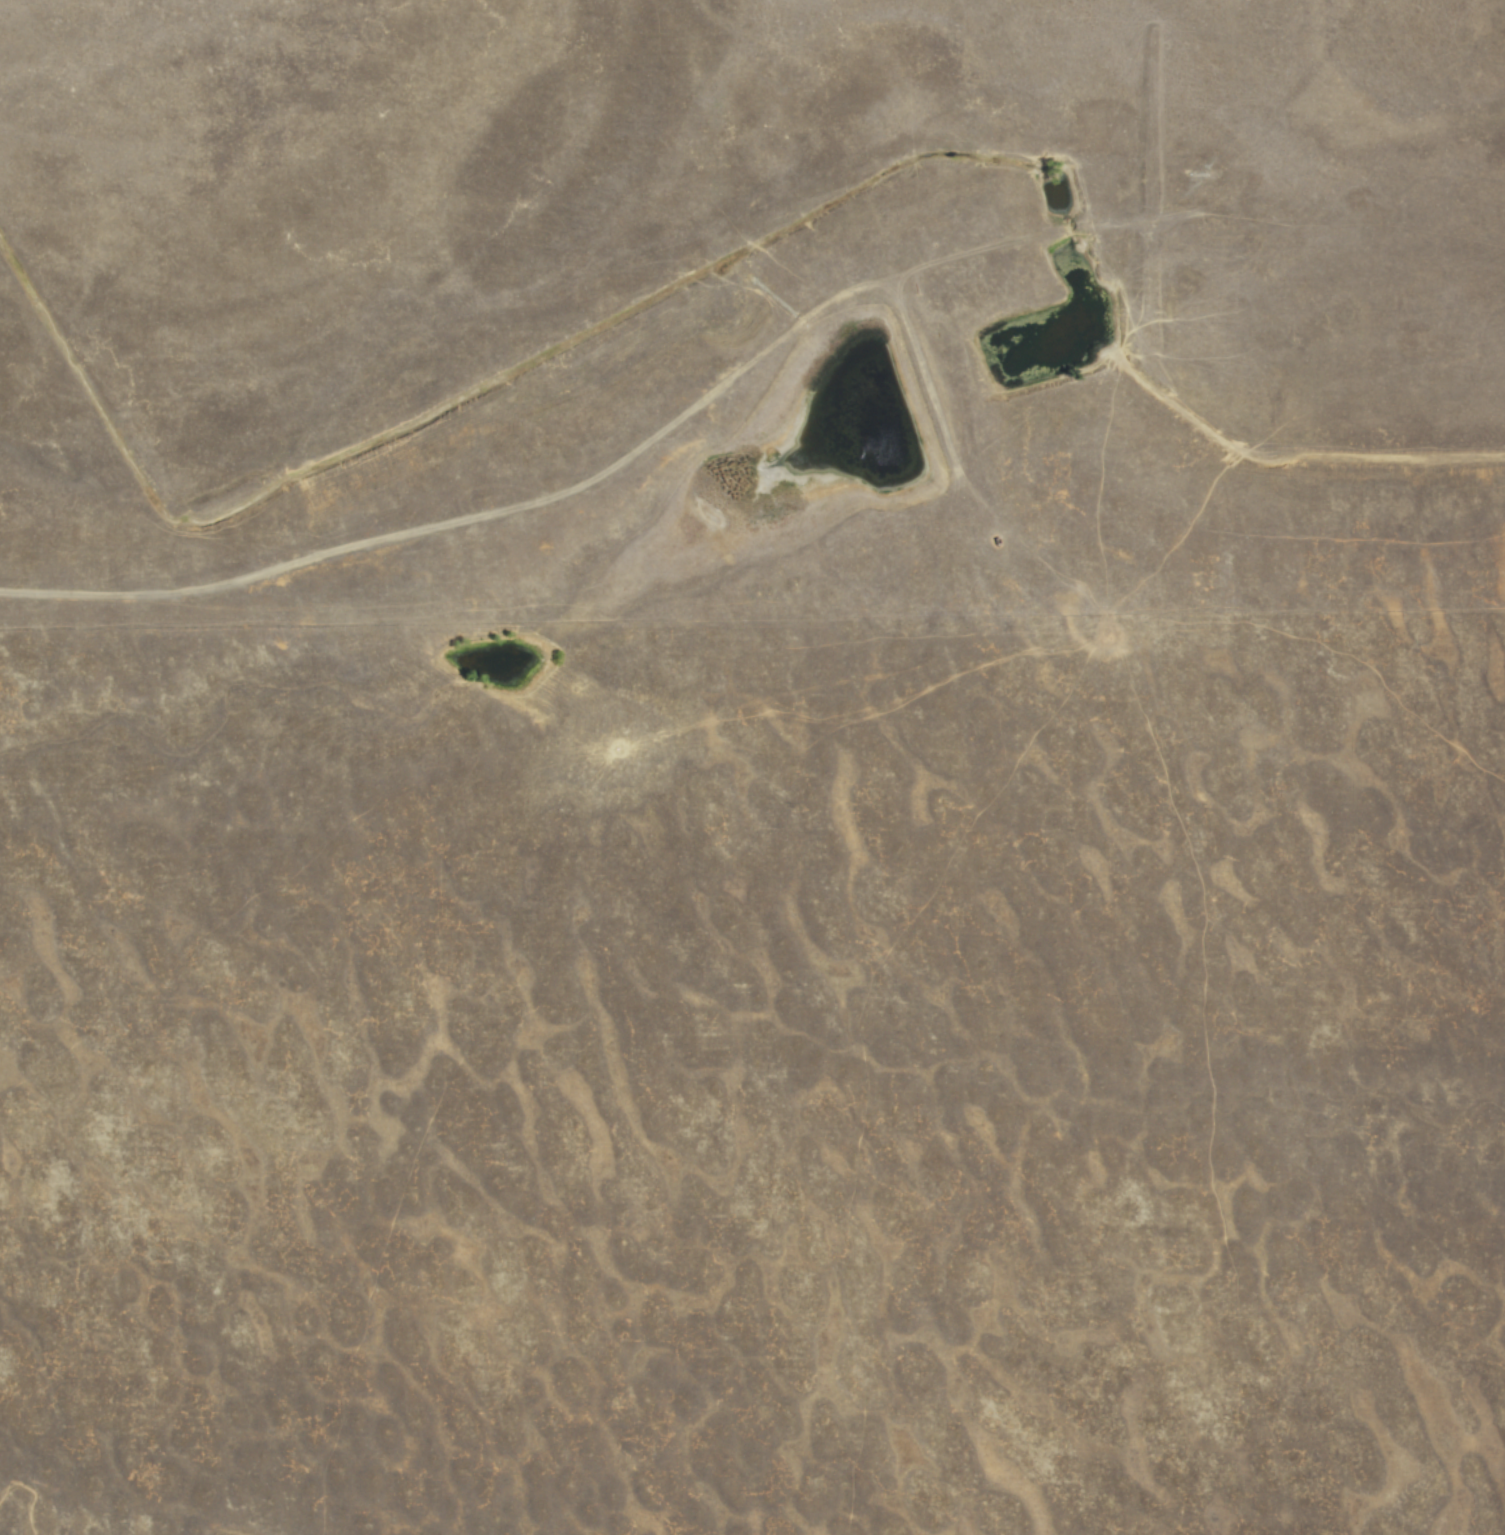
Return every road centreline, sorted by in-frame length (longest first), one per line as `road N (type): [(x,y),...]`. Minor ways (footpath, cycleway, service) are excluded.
road 1 (track): [(0,593),(131,596)]

